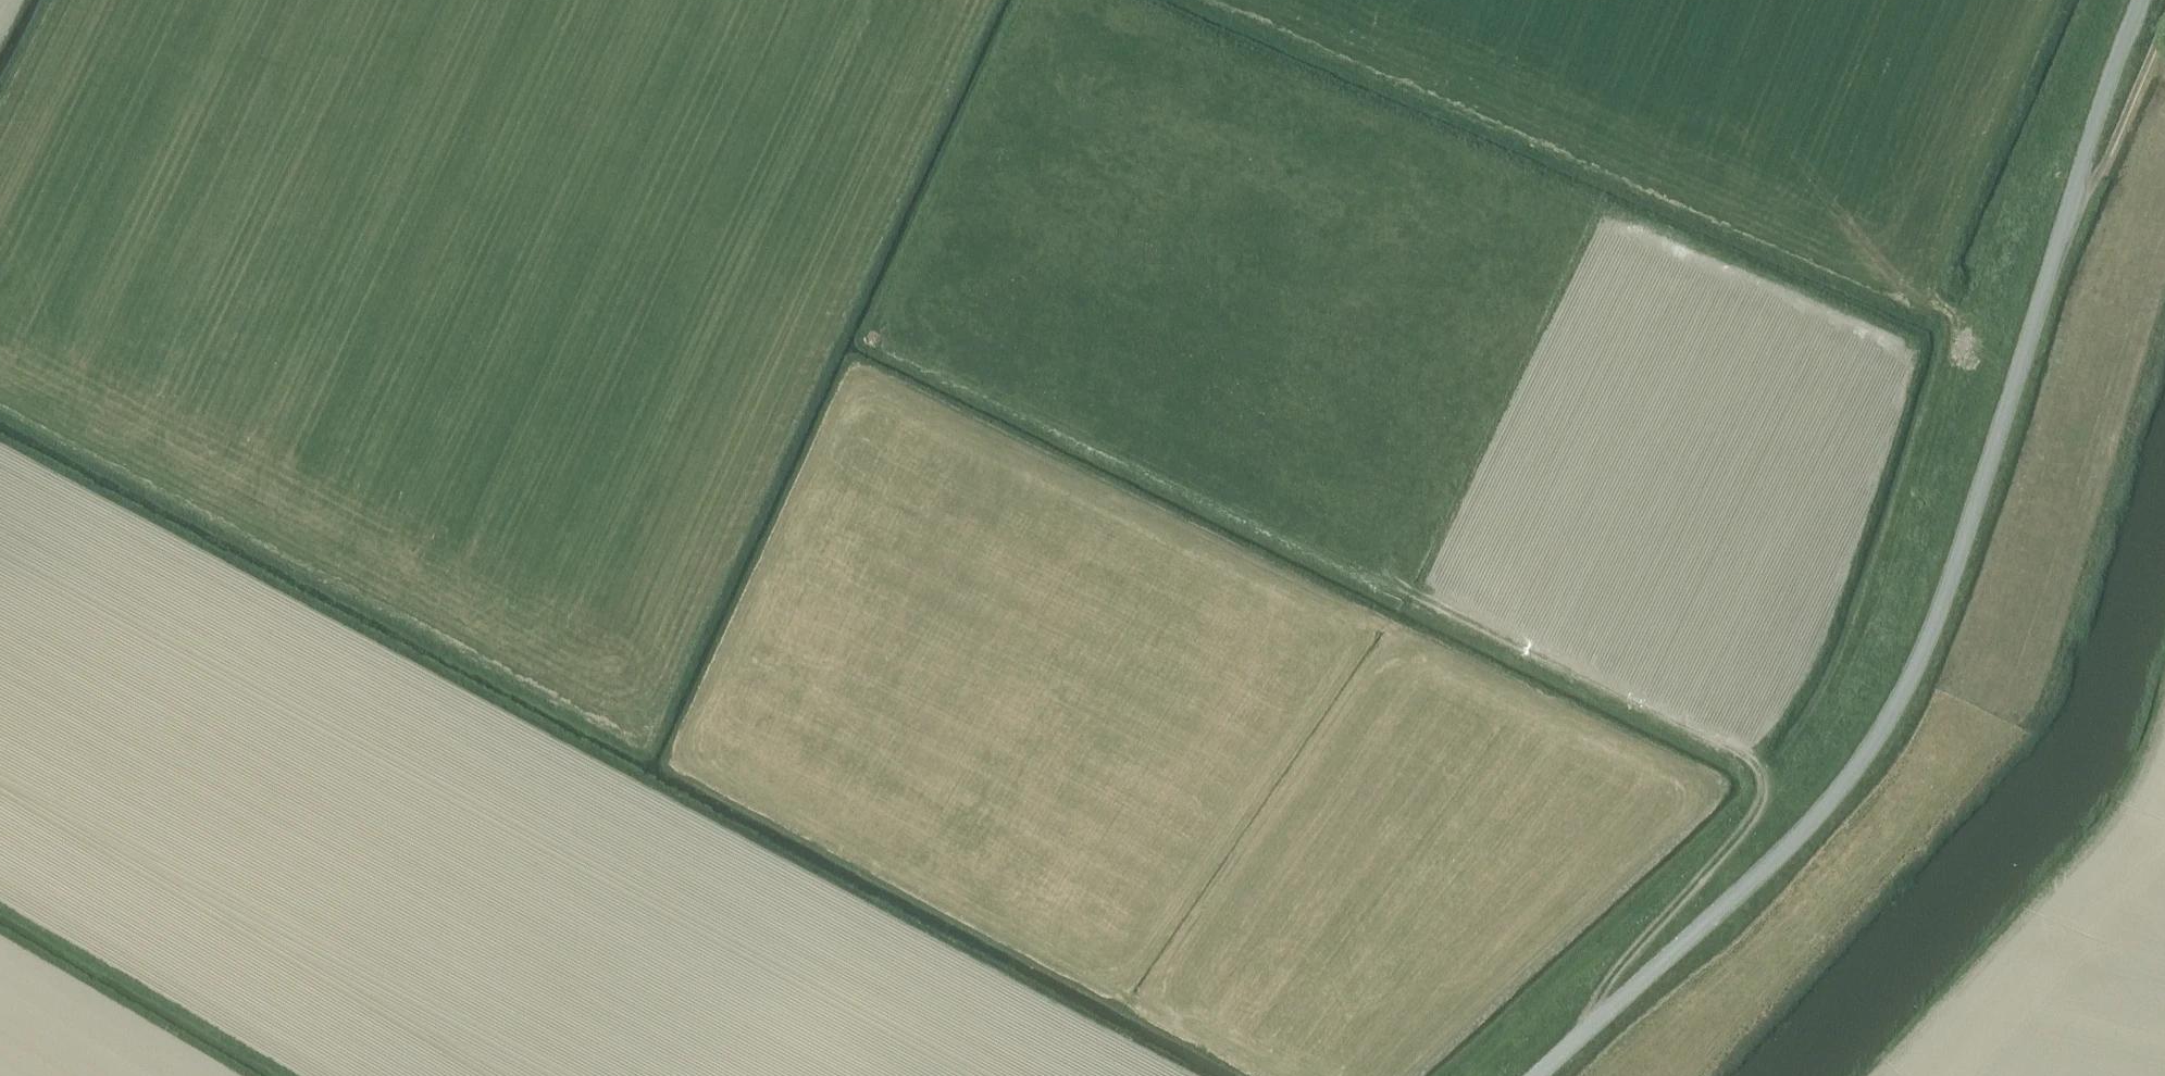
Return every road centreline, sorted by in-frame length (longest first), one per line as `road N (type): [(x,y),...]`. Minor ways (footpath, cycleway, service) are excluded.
road 1 (unclassified): [(1534,1075),(1767,865),(1837,791),(1882,725),(1918,660),(1967,525),(2137,0)]
road 2 (track): [(2164,22),(2103,158),(2086,185),(2077,186)]

